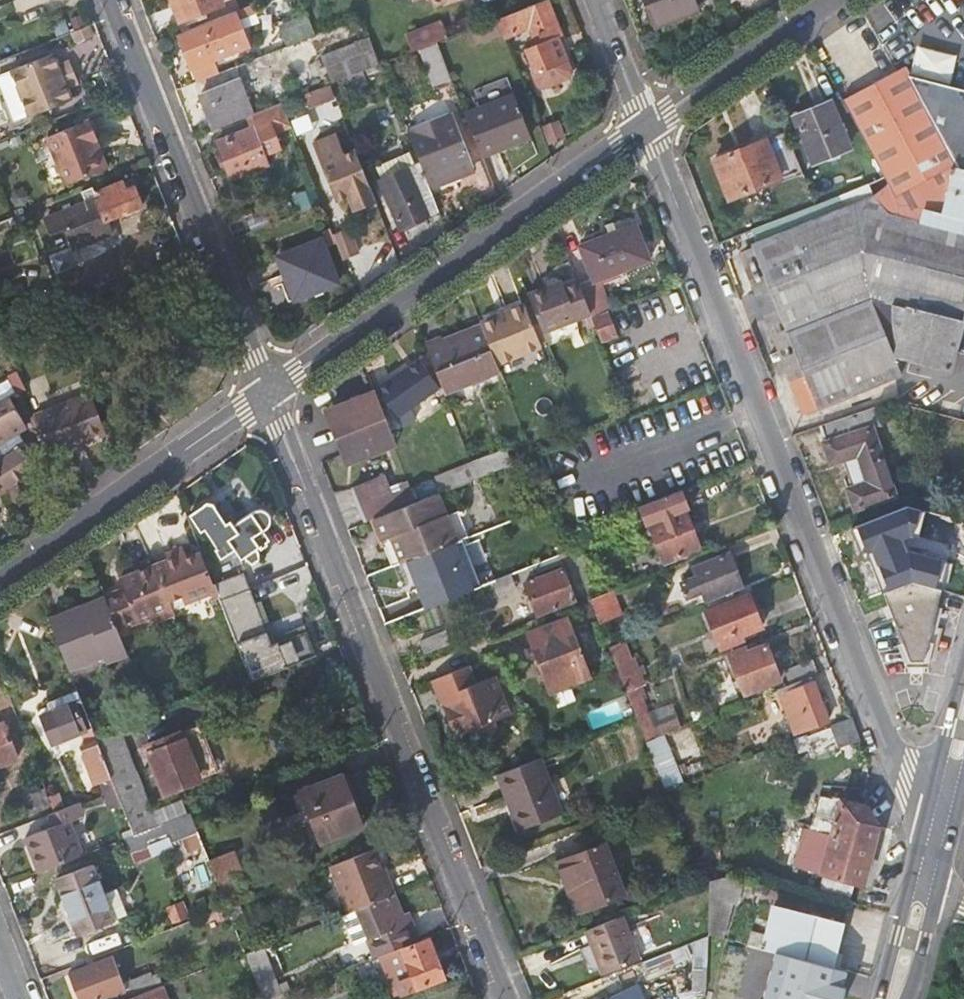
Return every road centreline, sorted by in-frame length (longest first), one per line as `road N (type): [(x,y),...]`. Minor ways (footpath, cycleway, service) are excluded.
road 1 (residential): [(646,127),(922,836)]
road 2 (residential): [(266,393),(505,998)]
road 3 (residential): [(266,393),(646,127)]
road 4 (residential): [(112,0),(266,393)]
road 5 (residential): [(0,579),(266,393)]
road 6 (residential): [(646,127),(825,0)]
road 7 (secondary): [(922,836),(881,998)]
road 8 (secondary): [(963,676),(922,836)]
road 9 (residential): [(596,0),(646,127)]
road 10 (secondary): [(904,998),(936,877)]

